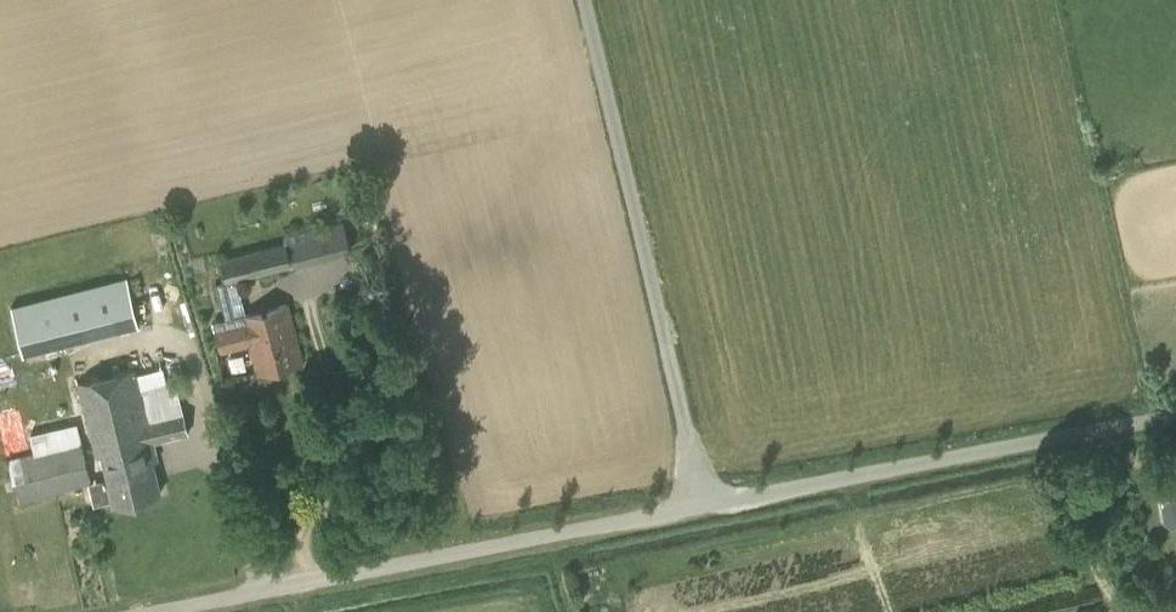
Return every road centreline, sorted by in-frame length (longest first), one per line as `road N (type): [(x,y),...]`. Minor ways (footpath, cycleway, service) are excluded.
road 1 (unclassified): [(133,611),(698,498)]
road 2 (unclassified): [(698,498),(577,0)]
road 3 (unclassified): [(698,498),(1175,411)]

